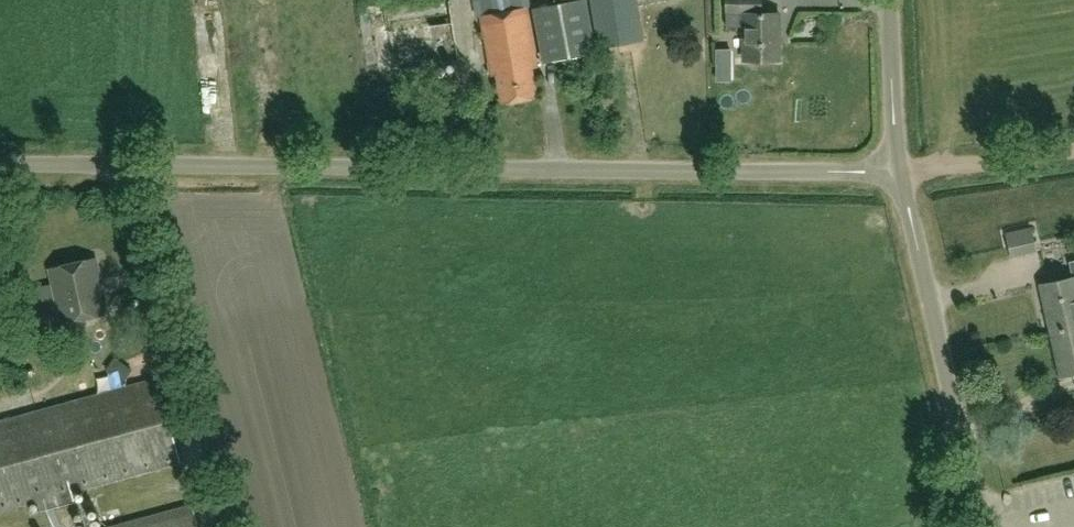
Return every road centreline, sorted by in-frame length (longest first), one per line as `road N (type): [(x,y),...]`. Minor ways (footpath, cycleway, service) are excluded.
road 1 (unclassified): [(898,173),(0,165)]
road 2 (unclassified): [(978,526),(898,173)]
road 3 (track): [(1073,148),(898,173)]
road 4 (unclassified): [(898,173),(891,0)]

